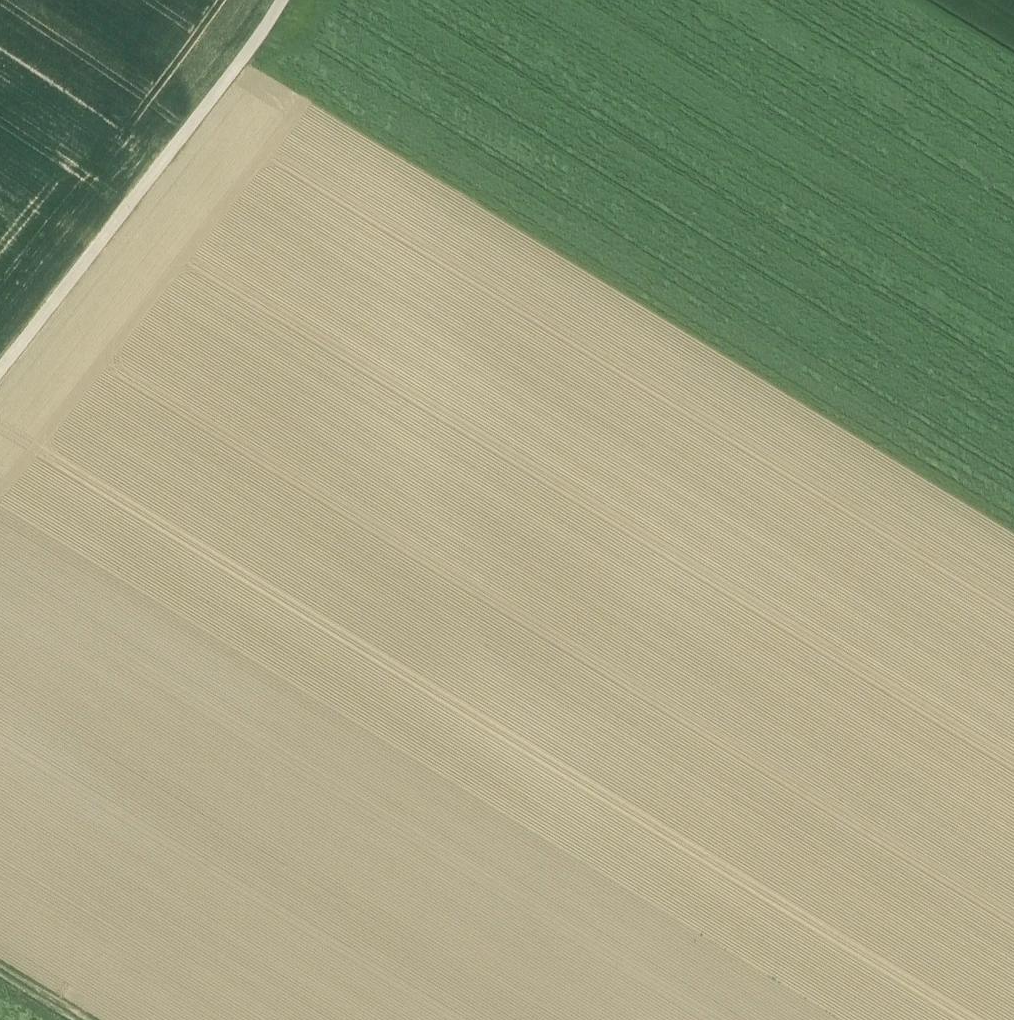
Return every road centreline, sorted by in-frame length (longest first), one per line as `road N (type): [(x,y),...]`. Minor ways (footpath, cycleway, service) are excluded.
road 1 (track): [(0,372),(284,0)]

